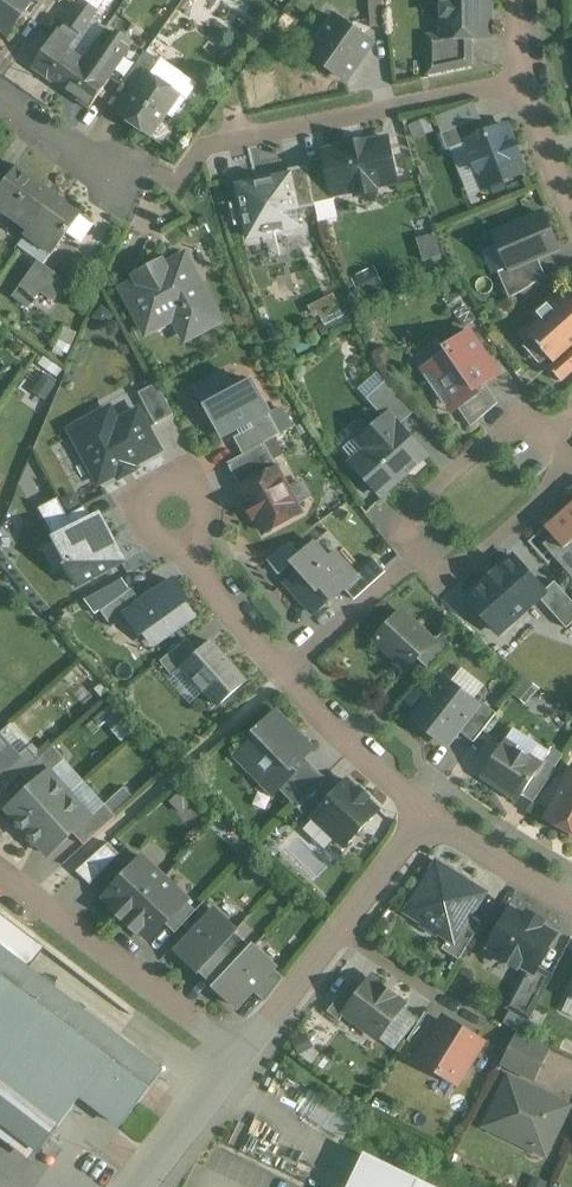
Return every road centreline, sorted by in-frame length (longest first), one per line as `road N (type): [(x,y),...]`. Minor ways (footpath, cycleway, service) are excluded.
road 1 (residential): [(562,435),(531,426),(508,432),(434,490),(413,514),(408,540),(417,559),(430,569),(470,563),(558,488),(567,453)]
road 2 (residential): [(160,499),(287,674),(432,815)]
road 3 (residential): [(522,88),(204,147)]
road 4 (residential): [(241,1056),(432,815)]
road 5 (residential): [(241,1056),(0,877)]
road 6 (residential): [(432,815),(571,902)]
road 7 (residential): [(146,1186),(241,1056)]
road 8 (residential): [(0,94),(124,179)]
road 9 (residential): [(571,206),(522,88)]

